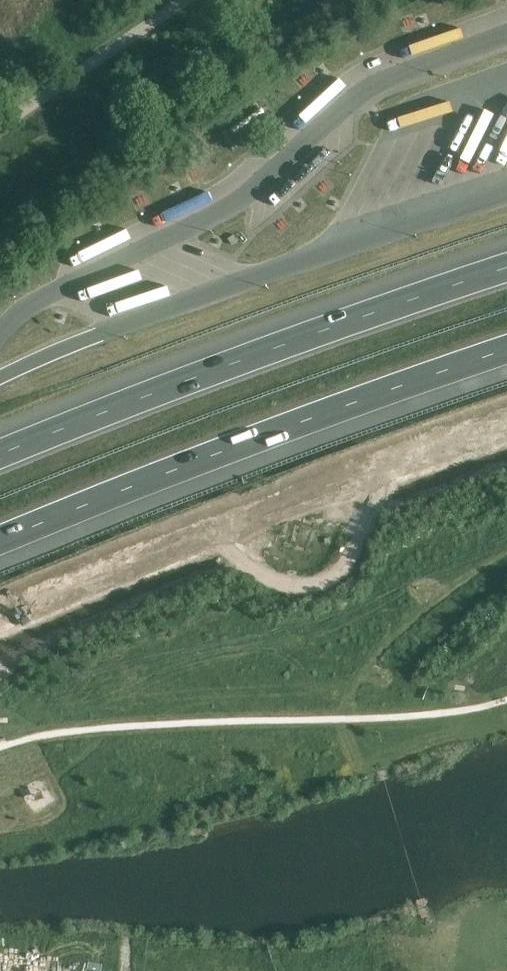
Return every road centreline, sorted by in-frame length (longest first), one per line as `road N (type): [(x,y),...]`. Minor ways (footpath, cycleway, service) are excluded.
road 1 (track): [(0,646),(218,564),(311,589),(340,570),(386,502),(506,459)]
road 2 (motorway): [(0,542),(167,471),(506,349)]
road 3 (motorway): [(506,268),(0,456)]

